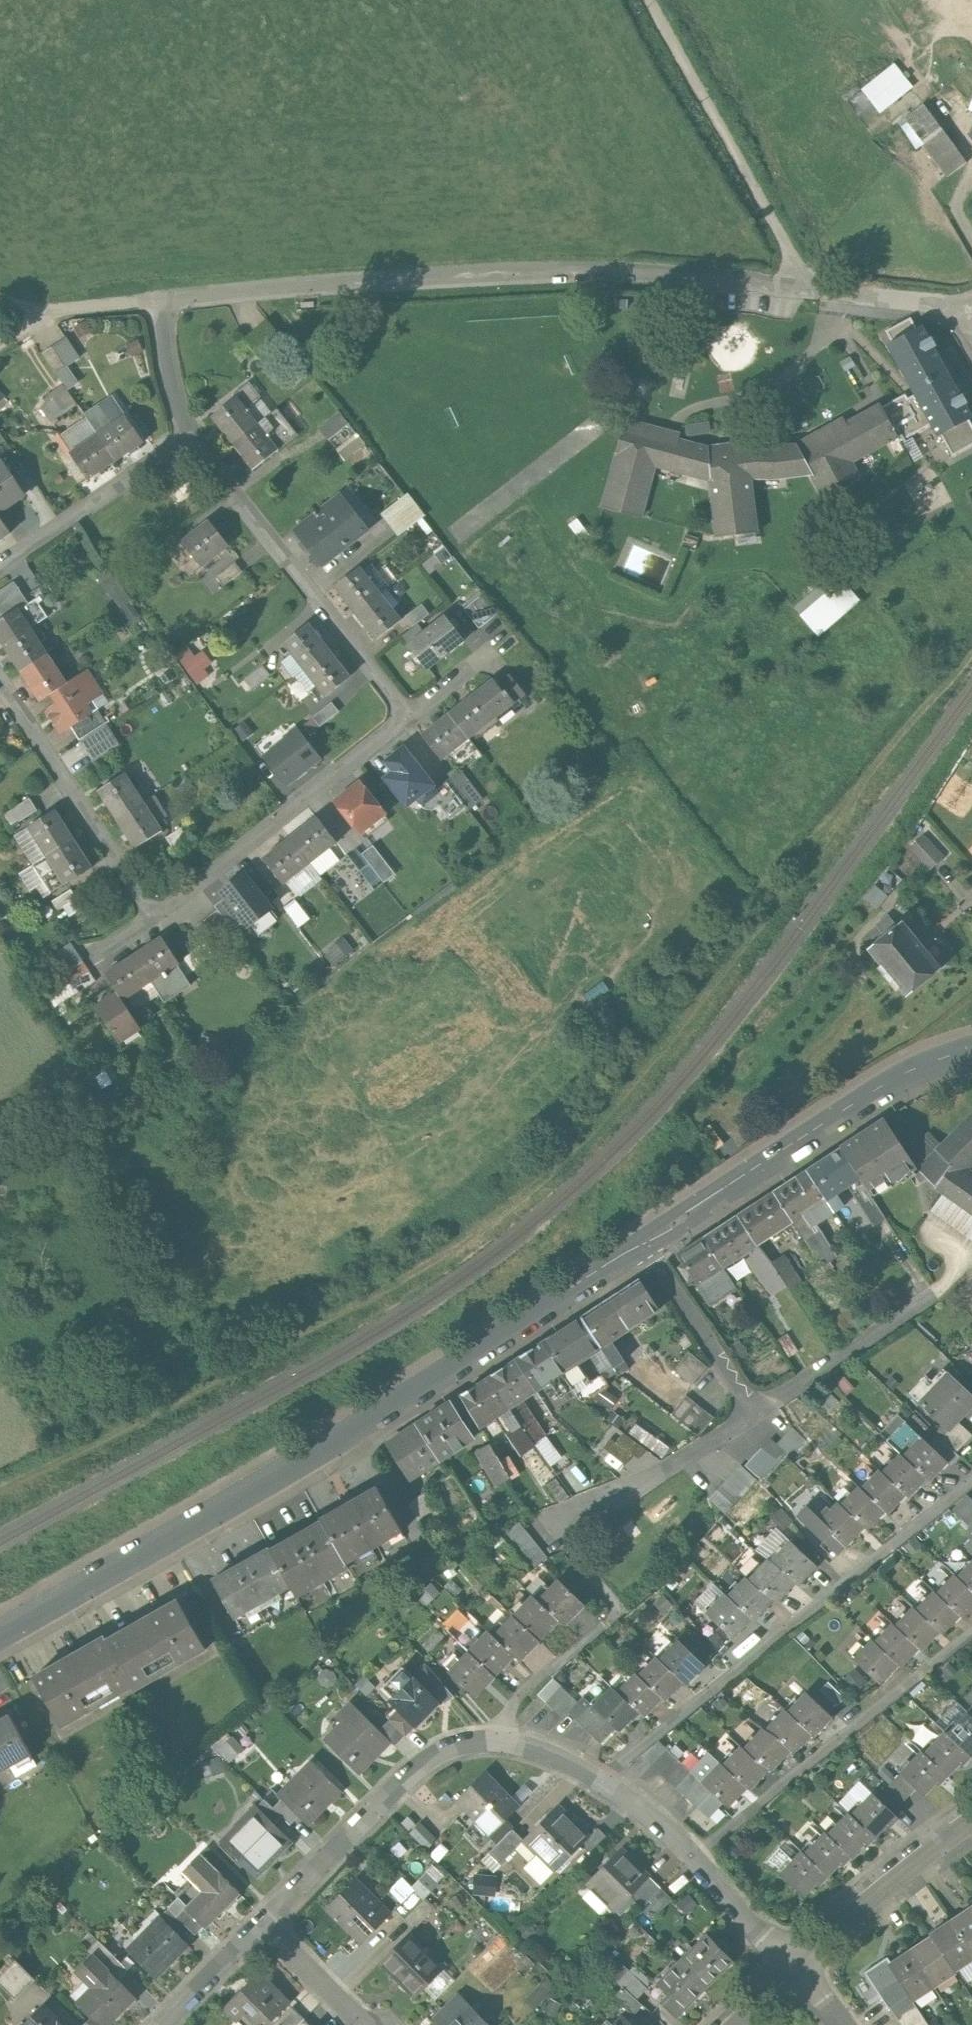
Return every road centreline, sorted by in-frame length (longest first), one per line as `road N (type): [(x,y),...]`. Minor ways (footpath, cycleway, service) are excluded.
road 1 (track): [(0,1494),(431,1263),(534,1185),(658,1055),(891,747),(971,657)]
road 2 (tertiary): [(0,1640),(644,1236)]
road 3 (residential): [(807,288),(502,278),(165,302)]
road 4 (residential): [(971,1478),(611,1777)]
road 5 (residential): [(265,1919),(445,1748),(499,1731),(611,1777)]
road 6 (tertiary): [(644,1236),(927,1064),(971,1047)]
road 7 (residential): [(192,431),(414,715)]
road 8 (residential): [(697,1851),(971,1626)]
road 9 (residential): [(807,288),(648,0)]
road 10 (residential): [(162,903),(414,715)]
road 11 (residential): [(162,903),(0,670)]
road 12 (residential): [(757,1419),(929,1295),(957,1237)]
road 13 (residential): [(592,1571),(573,1547),(568,1518),(587,1499),(757,1419)]
road 14 (residential): [(788,1968),(971,1812)]
road 15 (residential): [(0,559),(192,431)]
road 16 (residential): [(757,1419),(644,1236)]
road 17 (residential): [(165,302),(48,323),(0,358)]
road 18 (residential): [(965,309),(807,288)]
road 19 (residential): [(697,1851),(788,1968)]
road 20 (residential): [(265,1919),(368,2024)]
road 21 (residential): [(163,2024),(265,1919)]
road 22 (residential): [(165,302),(192,431)]

